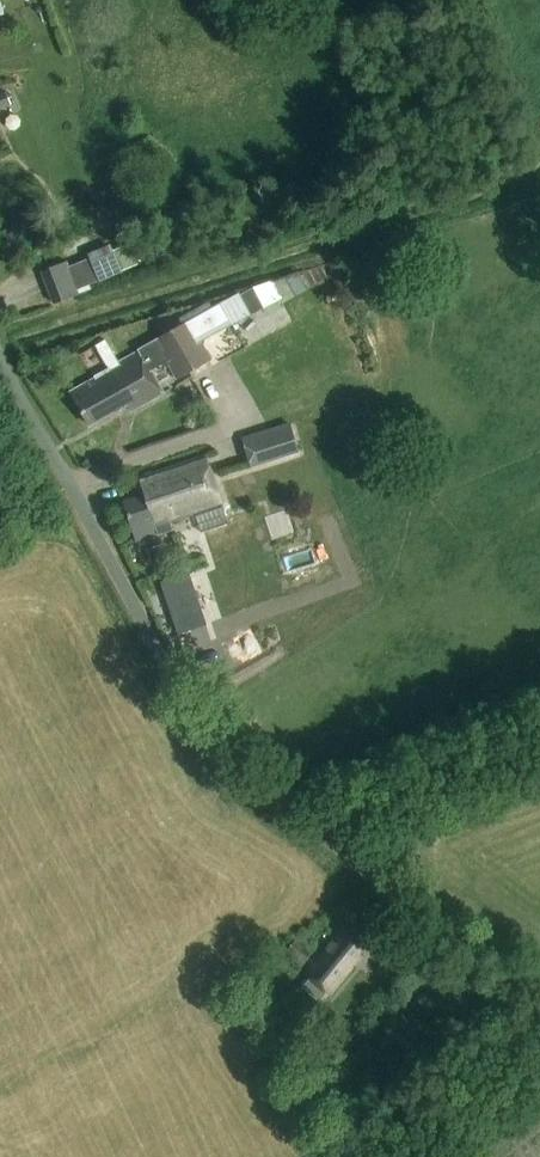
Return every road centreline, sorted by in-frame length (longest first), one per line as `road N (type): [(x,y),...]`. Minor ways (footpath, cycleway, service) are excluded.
road 1 (residential): [(438,918),(243,770),(208,731),(0,357)]

